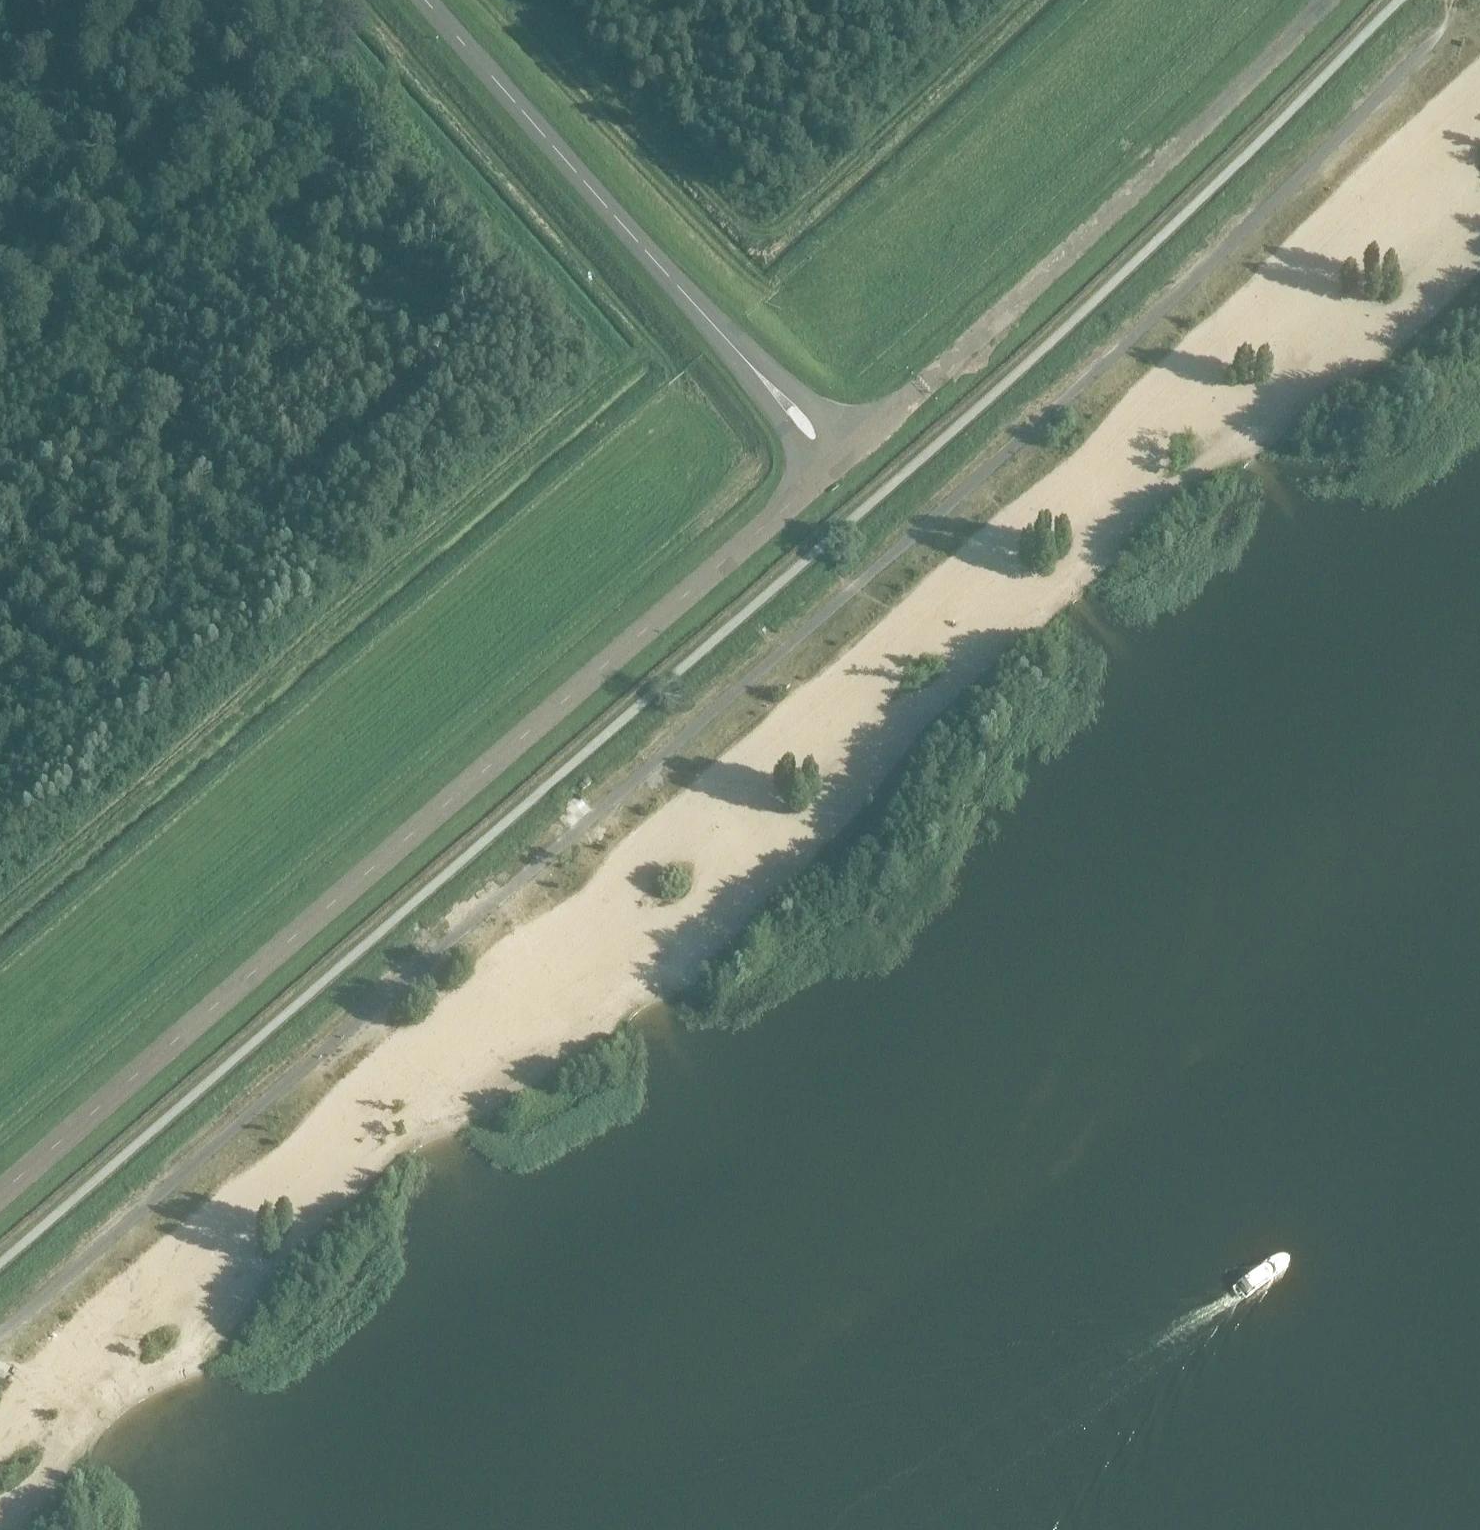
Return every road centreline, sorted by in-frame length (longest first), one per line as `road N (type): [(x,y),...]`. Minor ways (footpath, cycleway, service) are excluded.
road 1 (tertiary): [(0,1195),(837,464)]
road 2 (tertiary): [(837,464),(428,0)]

